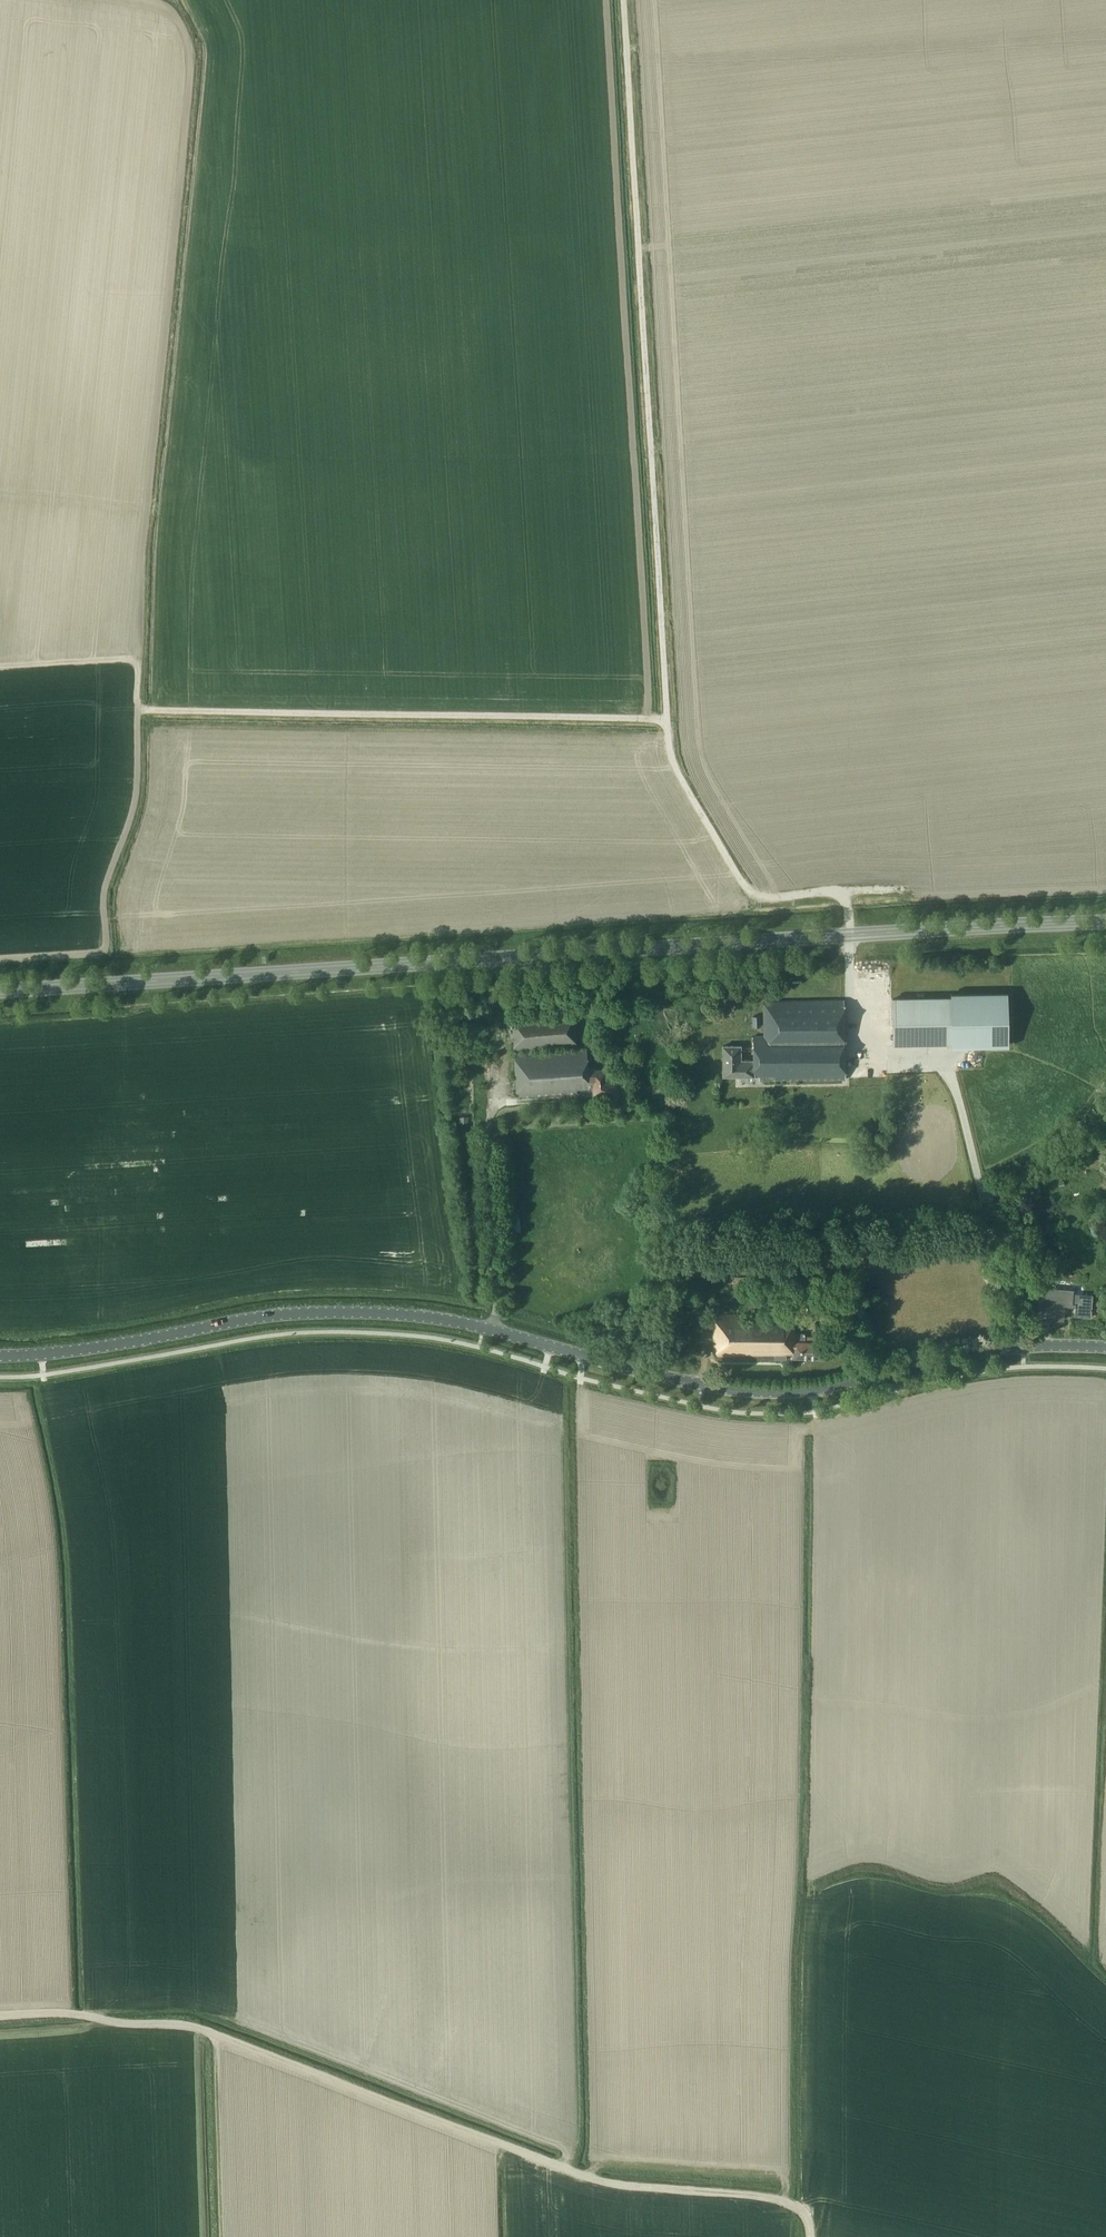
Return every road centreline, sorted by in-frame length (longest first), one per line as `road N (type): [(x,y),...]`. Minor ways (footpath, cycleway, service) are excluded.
road 1 (tertiary): [(1105,1347),(988,1350),(776,1393),(702,1386),(440,1317),(357,1311),(273,1313),(0,1354)]
road 2 (primary): [(0,993),(1105,921)]
road 3 (track): [(0,2016),(64,2011),(114,2022),(181,2023),(591,2178),(791,2202),(804,2216),(804,2236)]

